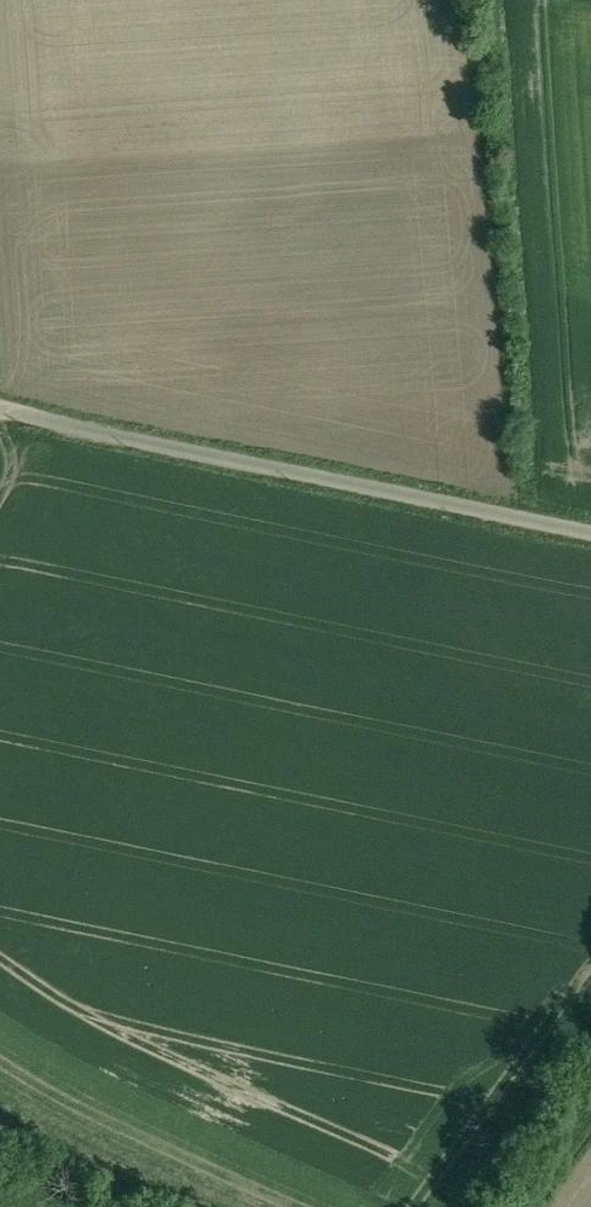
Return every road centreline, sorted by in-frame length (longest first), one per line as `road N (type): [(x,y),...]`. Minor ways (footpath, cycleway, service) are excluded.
road 1 (unclassified): [(0,407),(590,532)]
road 2 (track): [(590,1111),(519,1206)]

